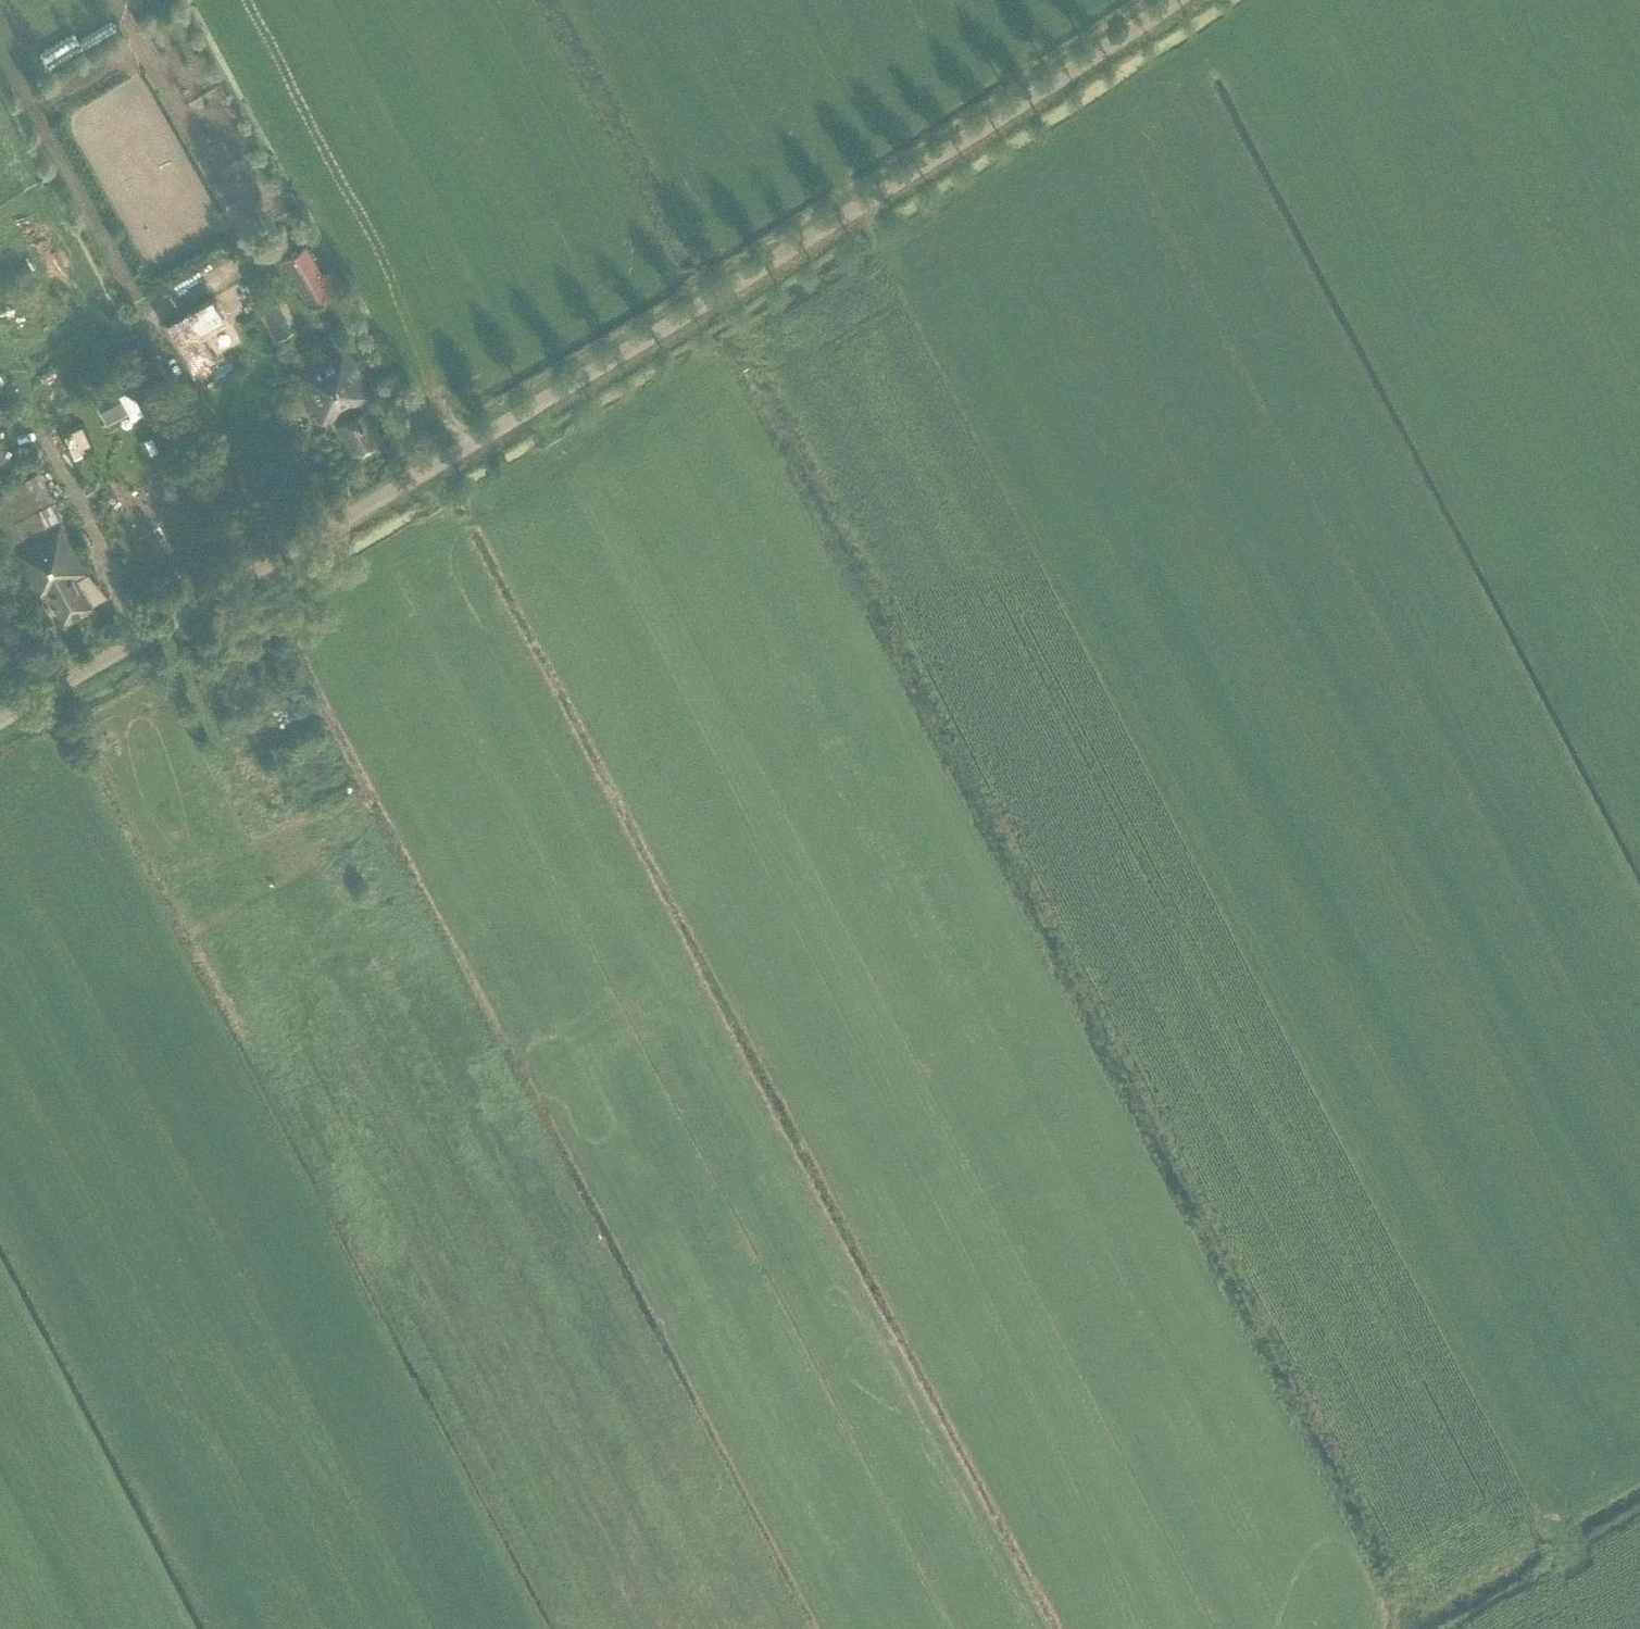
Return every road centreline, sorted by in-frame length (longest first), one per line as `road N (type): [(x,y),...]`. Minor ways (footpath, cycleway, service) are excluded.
road 1 (unclassified): [(0,730),(766,271),(1184,0)]

